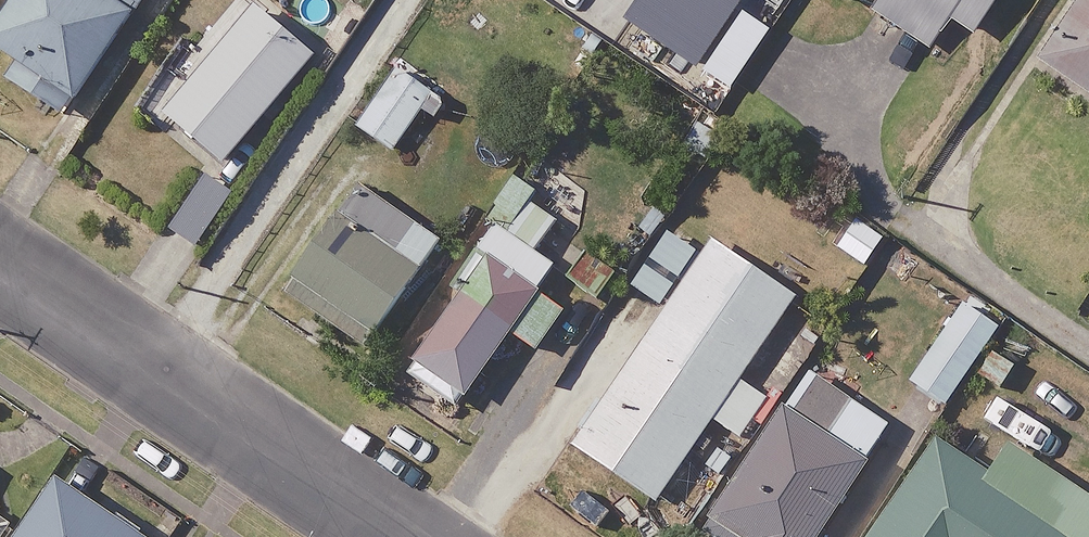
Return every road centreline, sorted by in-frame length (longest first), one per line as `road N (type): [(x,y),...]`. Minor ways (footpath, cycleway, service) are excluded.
road 1 (residential): [(0,264),(403,536)]

